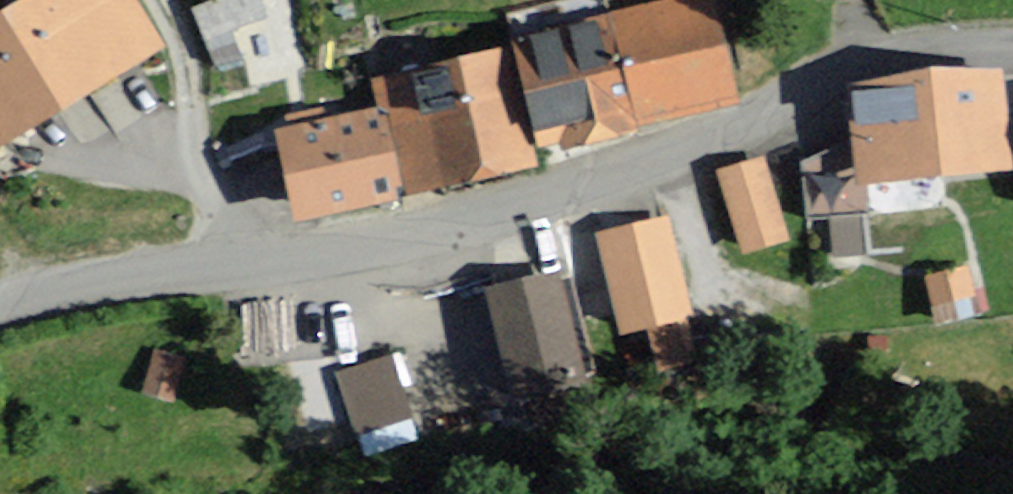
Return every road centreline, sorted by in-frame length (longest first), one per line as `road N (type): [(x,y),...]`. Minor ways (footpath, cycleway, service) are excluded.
road 1 (residential): [(1012,41),(889,51),(810,81),(667,161),(542,207),(376,246),(58,292),(0,312)]
road 2 (track): [(236,267),(197,149),(182,45),(161,0)]

